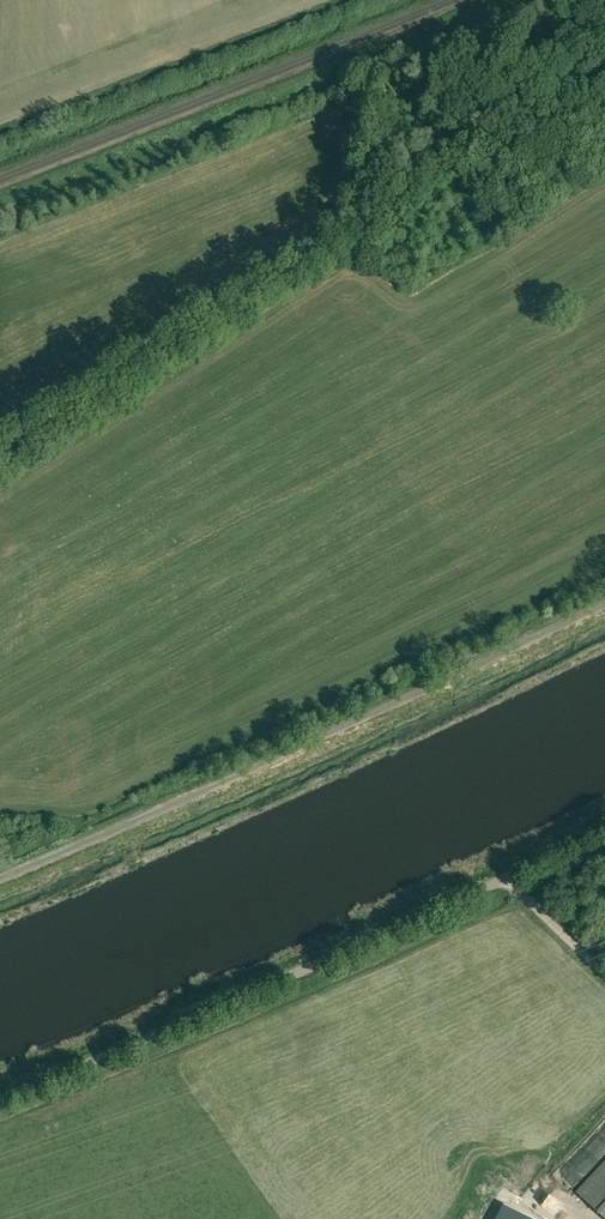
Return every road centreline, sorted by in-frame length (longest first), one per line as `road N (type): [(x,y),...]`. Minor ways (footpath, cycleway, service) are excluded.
road 1 (unclassified): [(0,463),(300,259),(604,83)]
road 2 (track): [(604,607),(0,878)]
road 3 (unclassified): [(0,1098),(216,1010),(508,874)]
road 4 (track): [(604,968),(508,874)]

